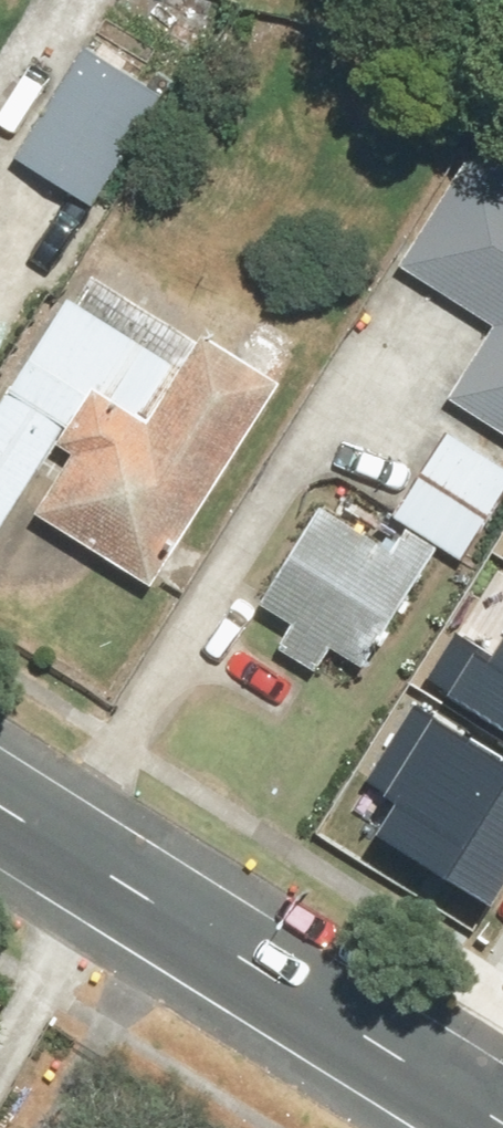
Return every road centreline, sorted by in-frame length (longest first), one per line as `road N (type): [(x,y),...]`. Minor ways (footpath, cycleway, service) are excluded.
road 1 (tertiary): [(502,1116),(0,800)]

